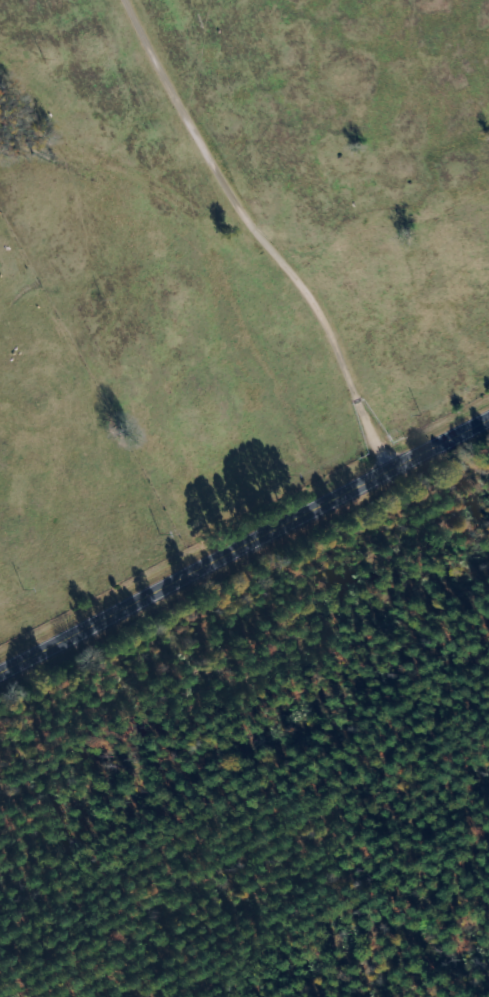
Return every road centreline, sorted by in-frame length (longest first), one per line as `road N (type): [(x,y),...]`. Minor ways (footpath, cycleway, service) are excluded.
road 1 (tertiary): [(0,673),(488,421)]

